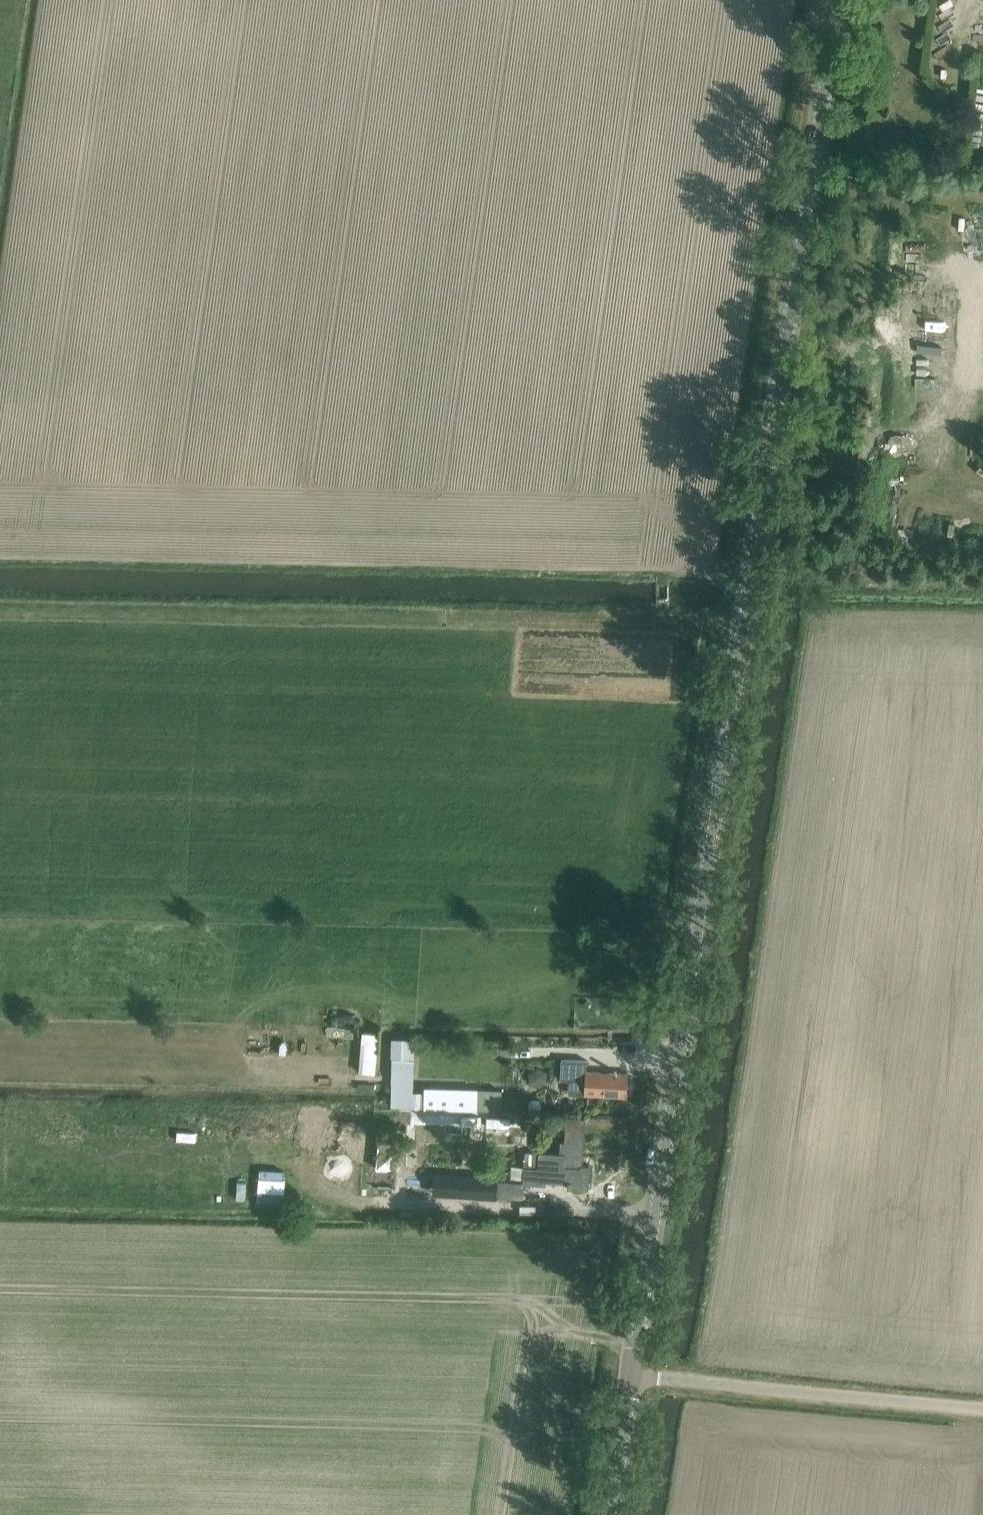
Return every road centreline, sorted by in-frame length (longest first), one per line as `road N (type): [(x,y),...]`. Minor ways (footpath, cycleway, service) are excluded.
road 1 (tertiary): [(632,1375),(838,0)]
road 2 (unclassified): [(982,1408),(632,1375)]
road 3 (tertiary): [(611,1514),(632,1375)]

